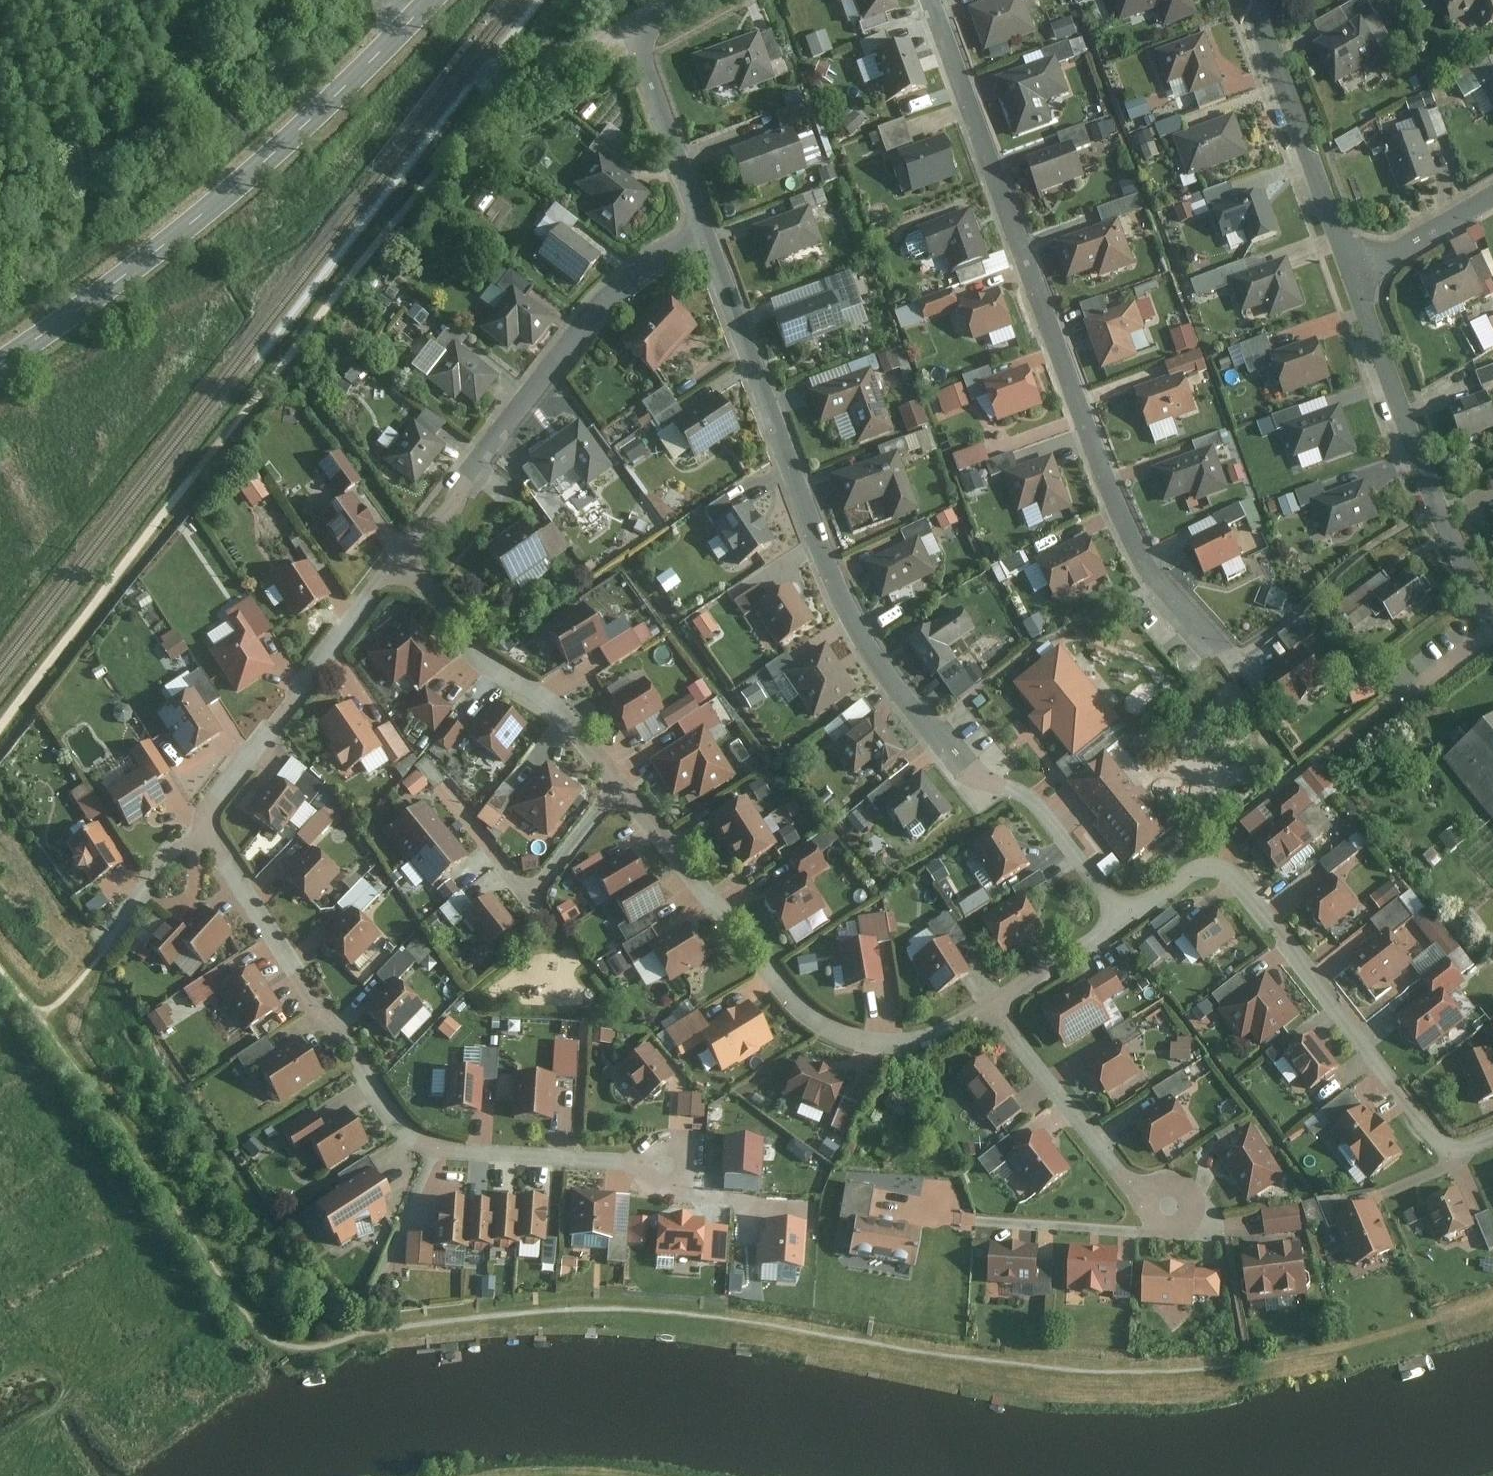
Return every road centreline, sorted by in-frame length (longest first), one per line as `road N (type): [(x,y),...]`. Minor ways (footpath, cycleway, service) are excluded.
road 1 (residential): [(708,238),(852,611),(923,719),(967,764),(1039,805),(1127,919)]
road 2 (residential): [(401,559),(490,667),(583,741),(802,1006),(854,1038),(897,1044),(941,1034),(991,1007)]
road 3 (residential): [(933,0),(1120,507),(1152,574),(1218,644)]
road 4 (residential): [(205,828),(405,1132),(456,1152),(667,1166)]
road 5 (tertiary): [(0,366),(157,258),(343,95),(433,0)]
road 6 (residential): [(1127,919),(1199,876),(1239,883),(1442,1143),(1492,1141)]
road 7 (residential): [(708,238),(663,259),(589,324),(401,559)]
road 8 (residential): [(1357,274),(1429,478),(1481,592)]
road 9 (residential): [(401,559),(205,828)]
road 10 (residential): [(699,0),(631,37),(708,238)]
road 11 (residential): [(1258,0),(1357,274)]
road 12 (residential): [(991,1007),(1127,1180),(1171,1211)]
road 13 (residential): [(991,1007),(1127,919)]
road 14 (residential): [(1357,274),(1492,192)]
road 15 (residential): [(205,828),(113,944)]

